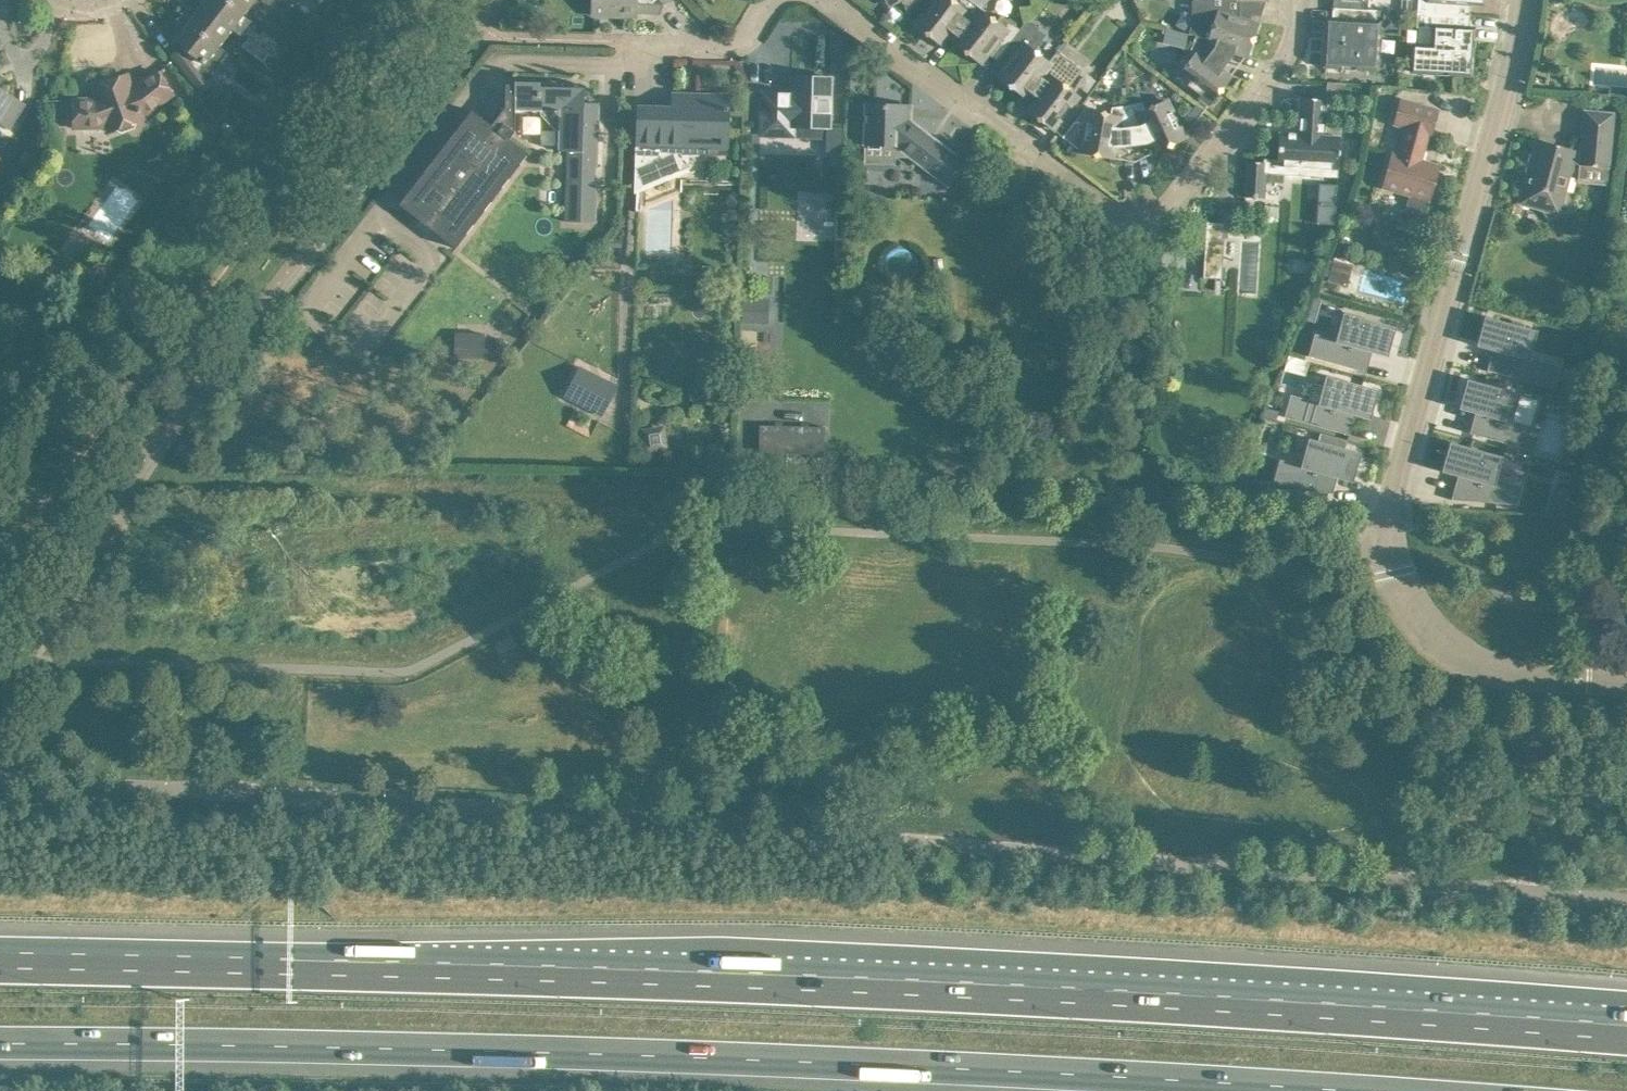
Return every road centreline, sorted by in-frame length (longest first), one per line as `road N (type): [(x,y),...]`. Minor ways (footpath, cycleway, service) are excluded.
road 1 (unclassified): [(0,779),(619,817),(1626,900)]
road 2 (motorway): [(1626,1033),(861,984),(0,959)]
road 3 (motorway): [(0,1045),(434,1049),(1372,1090)]
road 4 (unclassified): [(1520,0),(1511,75),(1389,520),(1389,569),(1409,613),(1472,671),(1528,682),(1626,685)]
road 5 (residential): [(1296,0),(1291,44),(1277,71),(1173,207),(1123,218),(820,0)]
road 6 (residential): [(617,41),(733,44),(765,0)]

